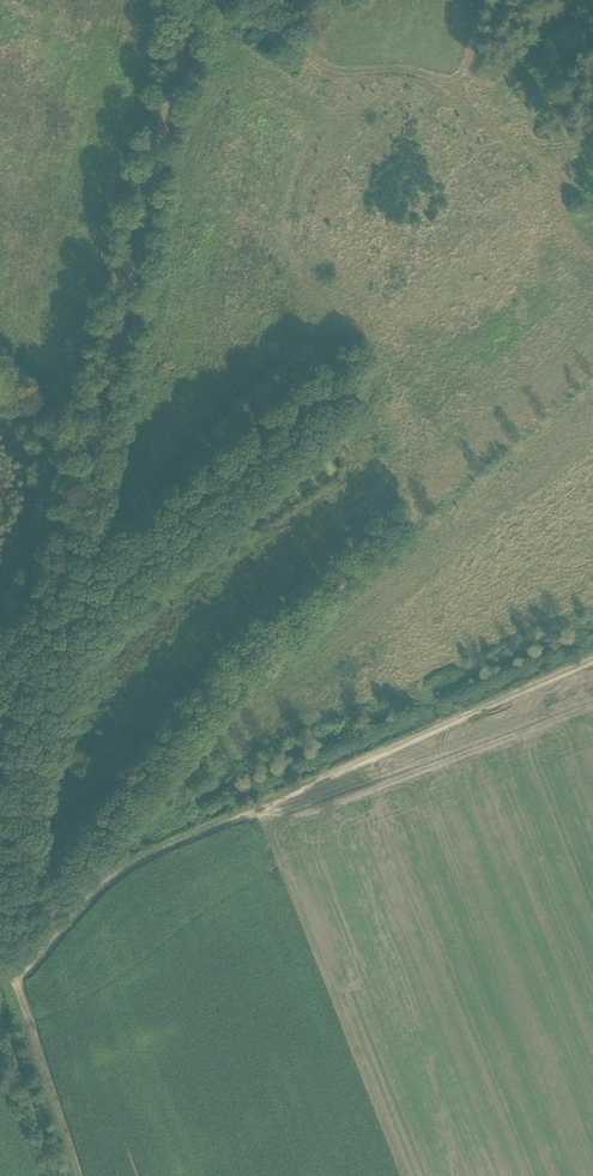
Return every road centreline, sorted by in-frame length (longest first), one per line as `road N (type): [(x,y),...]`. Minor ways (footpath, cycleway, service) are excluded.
road 1 (track): [(0,972),(19,975),(112,876),(592,659)]
road 2 (track): [(54,1175),(0,1024)]

